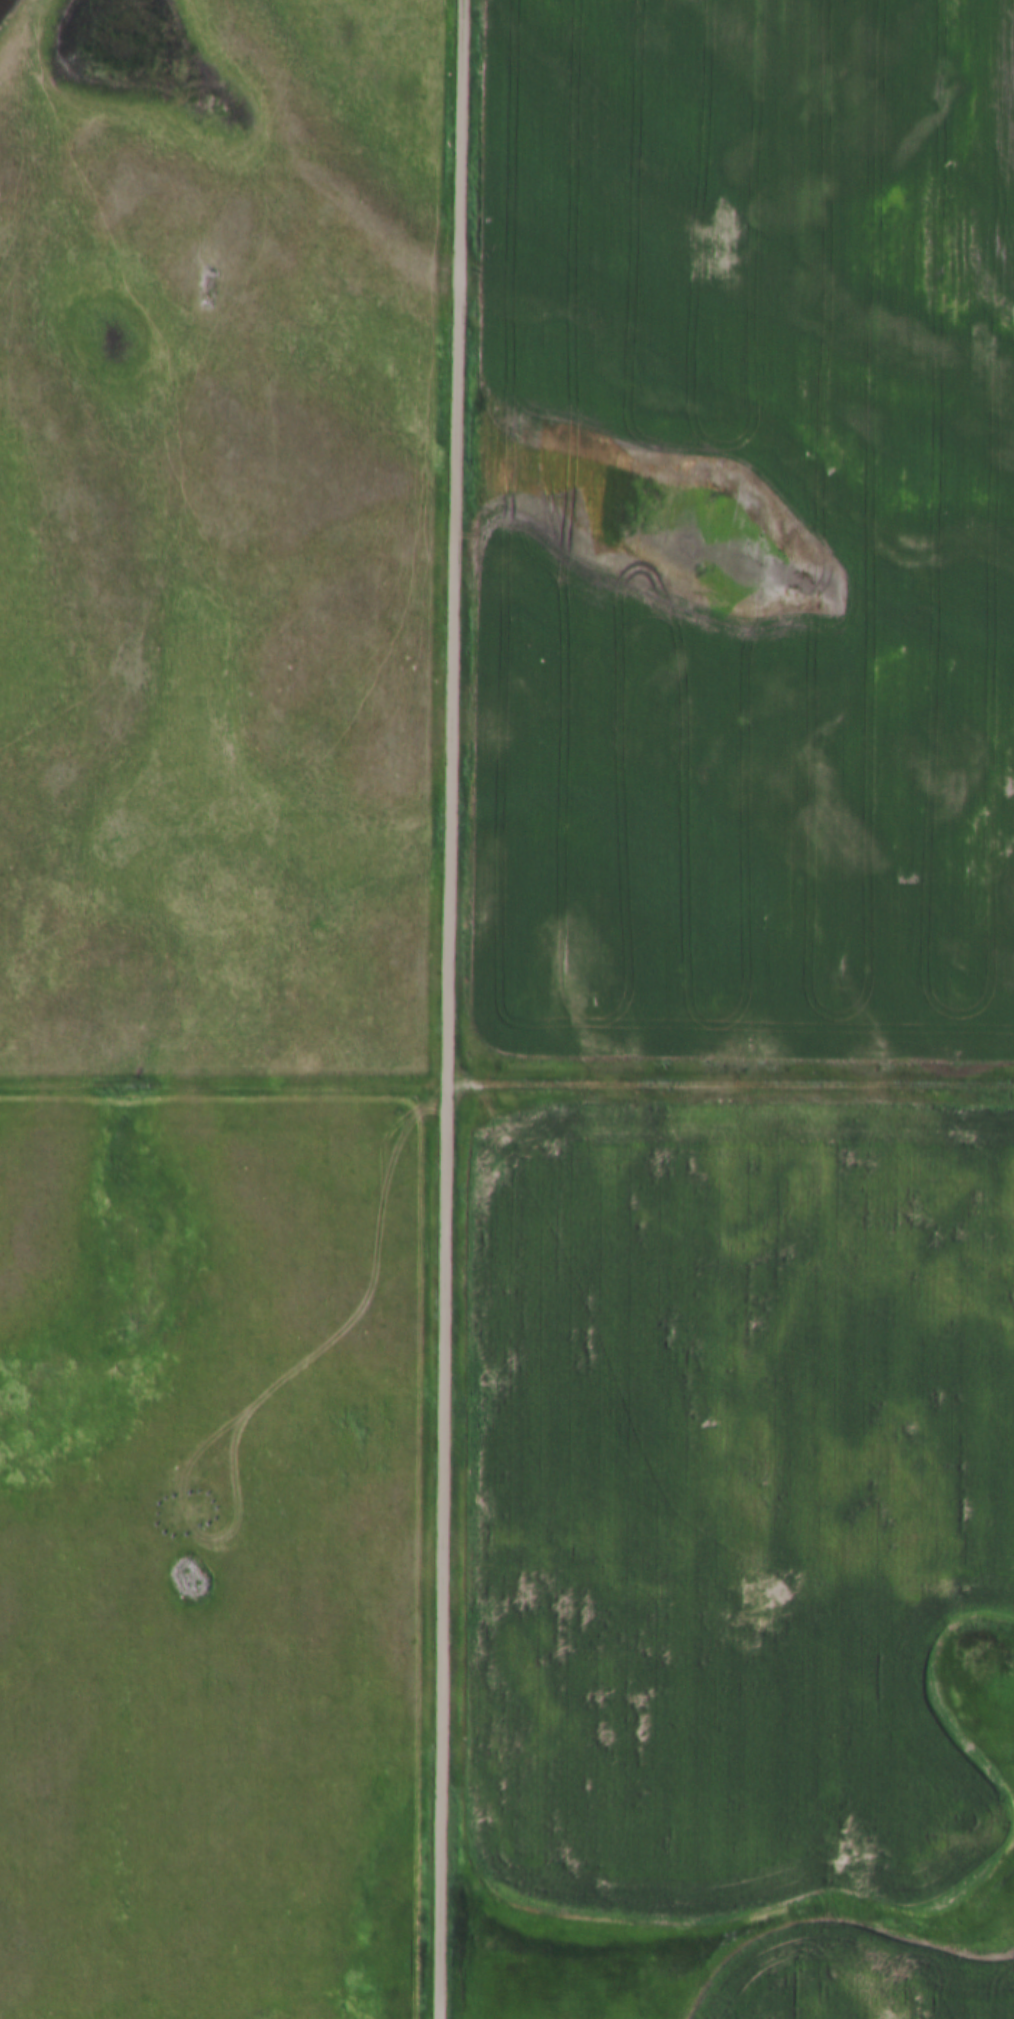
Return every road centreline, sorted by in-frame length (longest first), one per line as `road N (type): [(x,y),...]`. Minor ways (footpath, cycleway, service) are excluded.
road 1 (residential): [(439,2018),(462,0)]
road 2 (track): [(1013,1084),(447,1082)]

